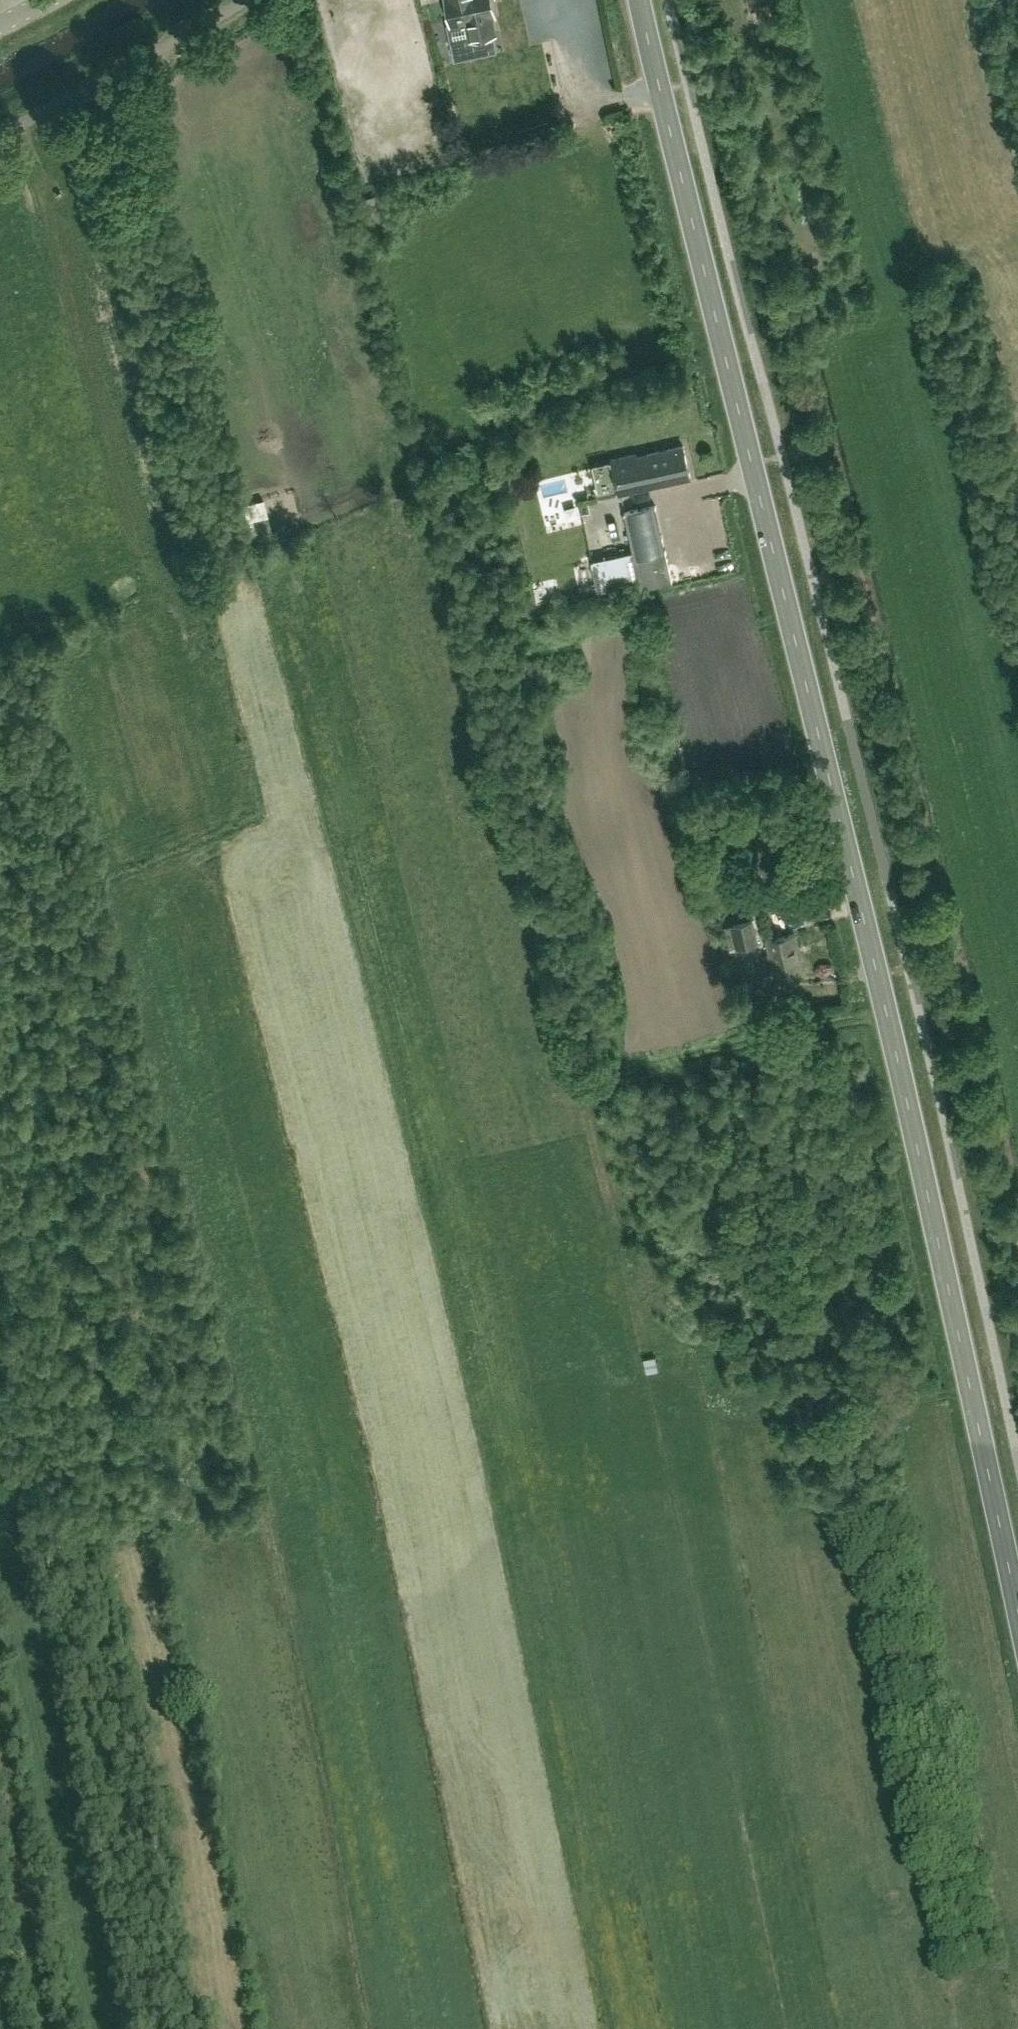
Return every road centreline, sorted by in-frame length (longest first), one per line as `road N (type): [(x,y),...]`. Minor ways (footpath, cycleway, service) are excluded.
road 1 (tertiary): [(1017,1609),(883,996),(640,0)]
road 2 (unclassified): [(0,131),(243,0)]

